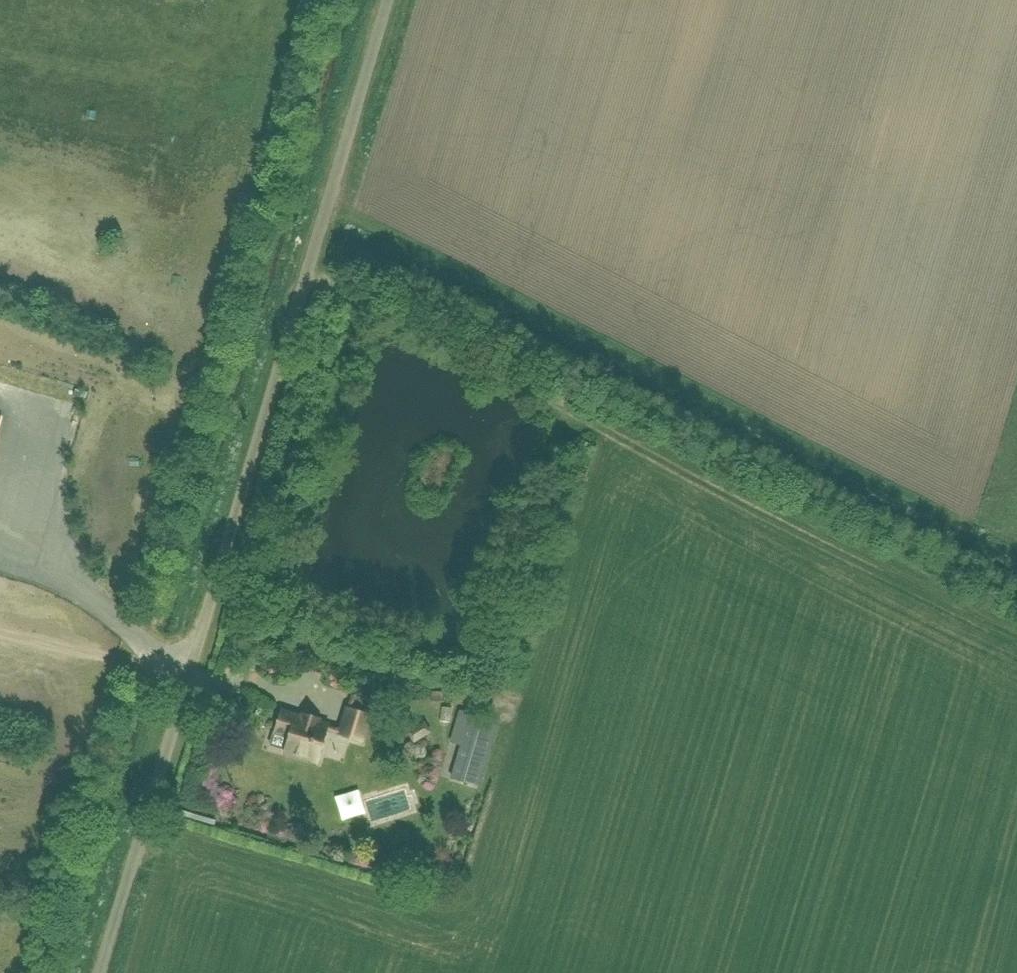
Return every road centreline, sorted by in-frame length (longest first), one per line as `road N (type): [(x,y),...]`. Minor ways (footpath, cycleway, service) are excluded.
road 1 (unclassified): [(391,0),(103,972)]

